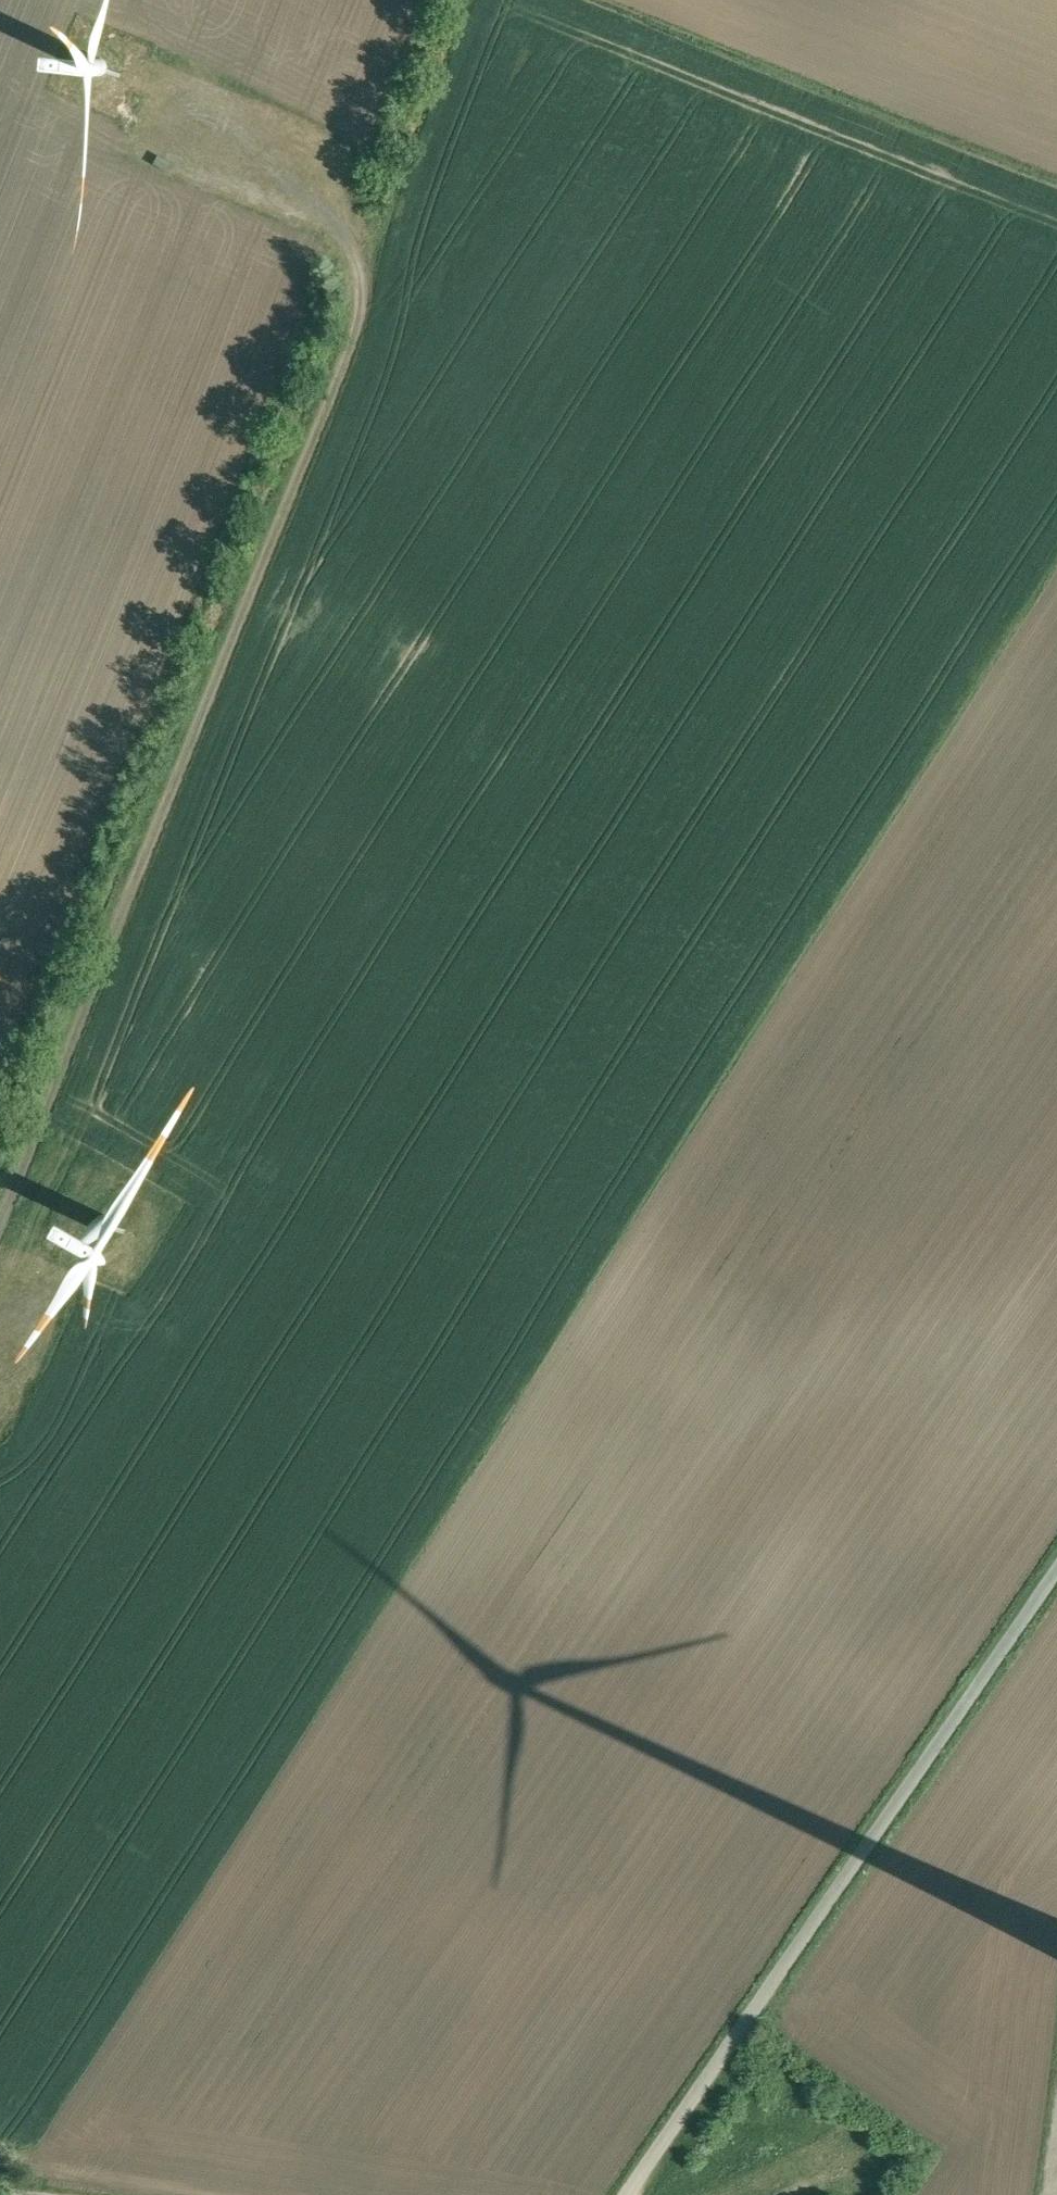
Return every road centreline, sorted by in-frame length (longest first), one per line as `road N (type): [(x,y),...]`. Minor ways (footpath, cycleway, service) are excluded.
road 1 (unclassified): [(1056,1557),(620,2194)]

